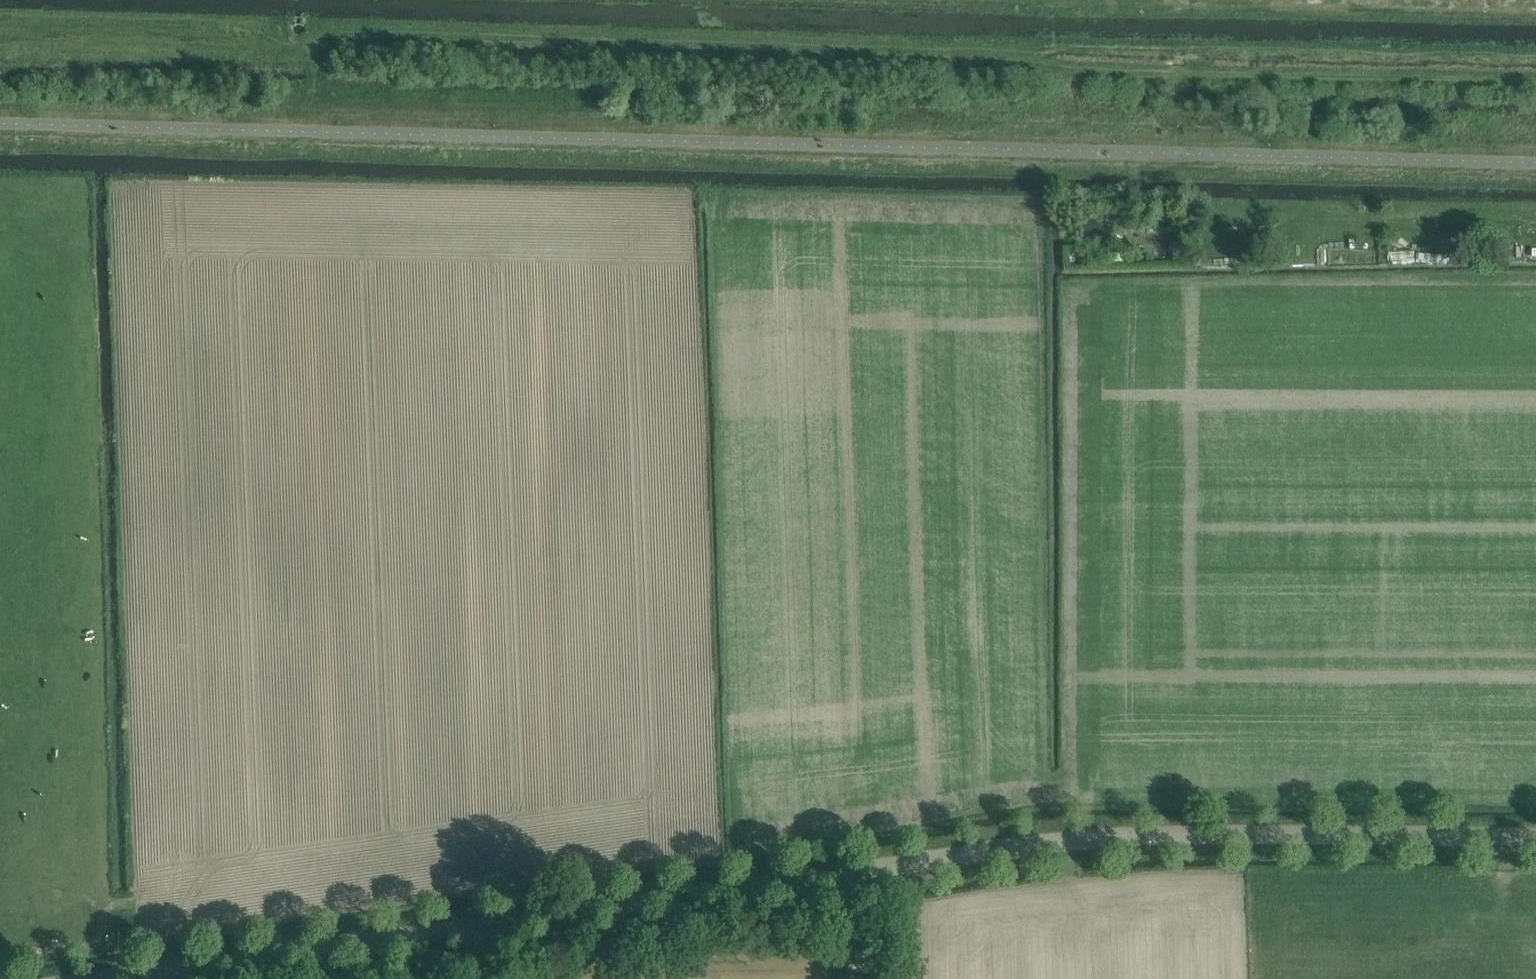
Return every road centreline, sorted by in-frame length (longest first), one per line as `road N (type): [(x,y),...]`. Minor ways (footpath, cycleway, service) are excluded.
road 1 (tertiary): [(1535,837),(1093,839),(157,970)]

